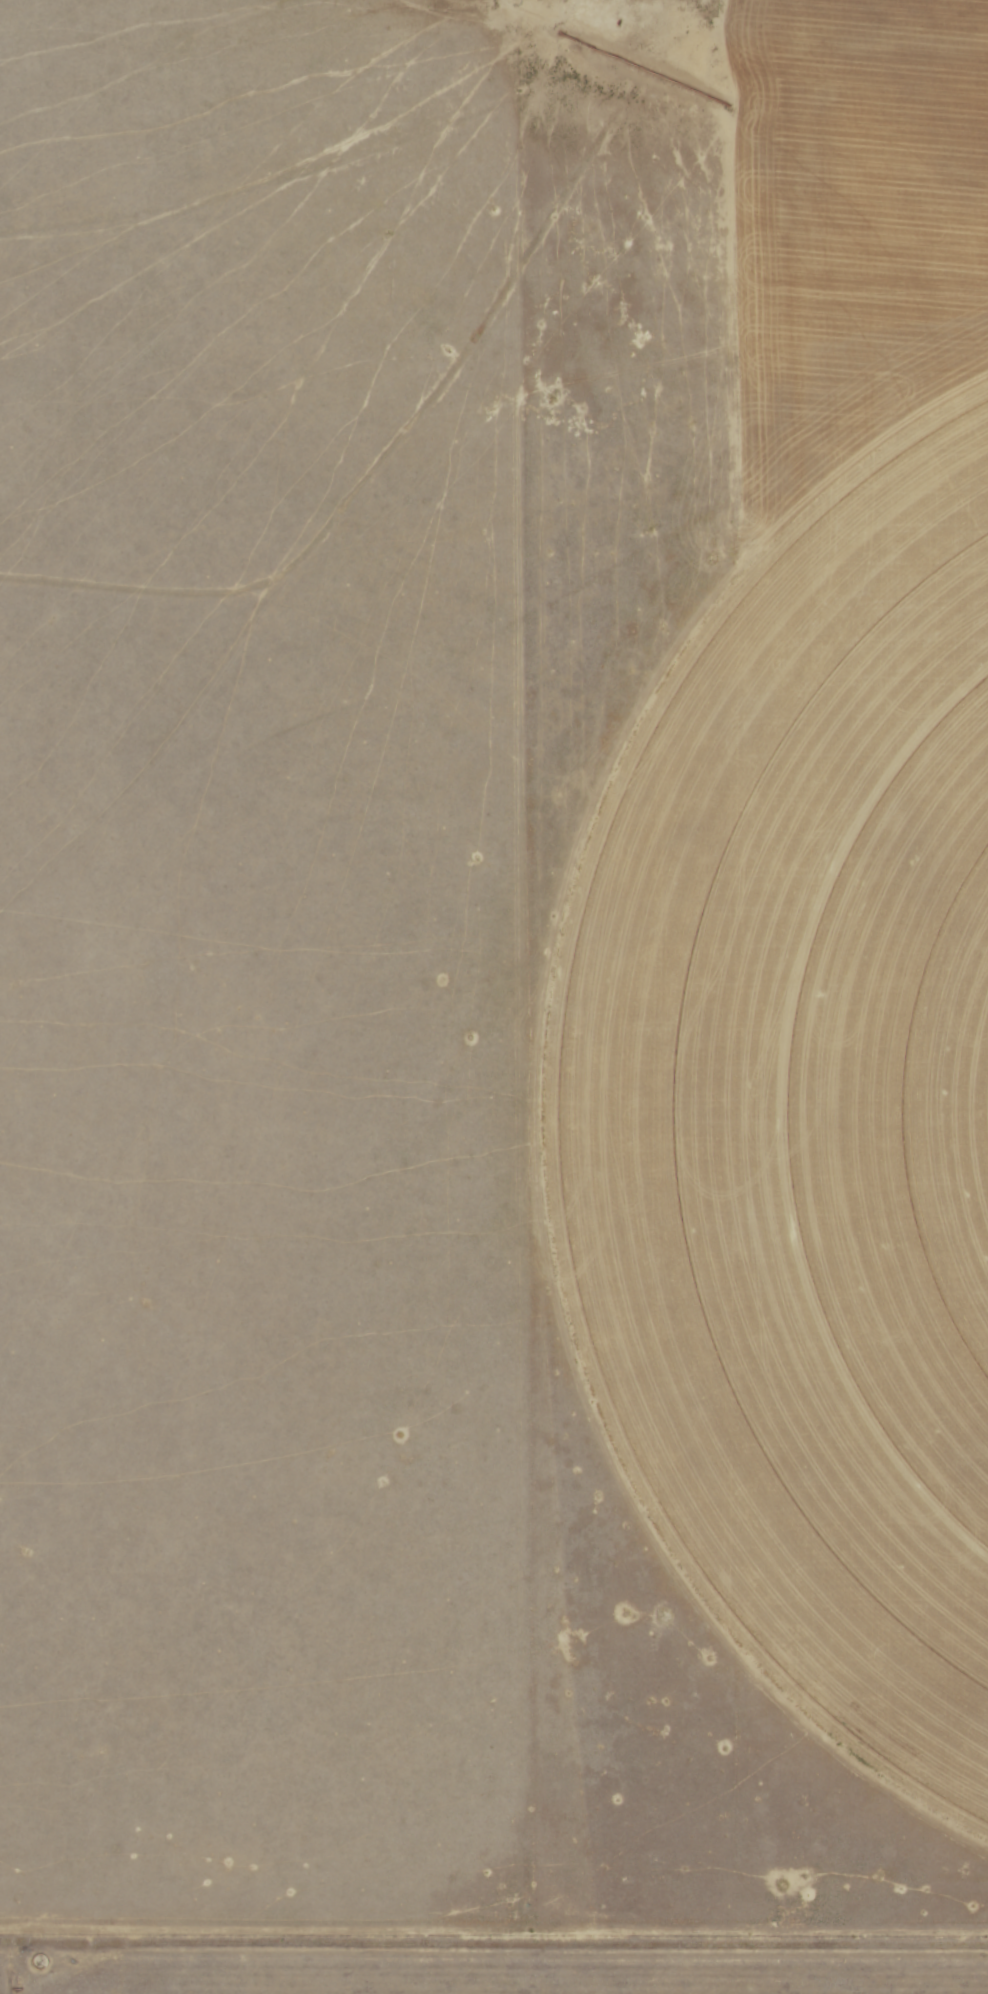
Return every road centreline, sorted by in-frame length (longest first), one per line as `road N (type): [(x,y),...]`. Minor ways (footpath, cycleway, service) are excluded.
road 1 (residential): [(0,1928),(756,1930)]
road 2 (residential): [(987,1931),(756,1930)]
road 3 (residential): [(816,0),(844,7),(955,0)]

